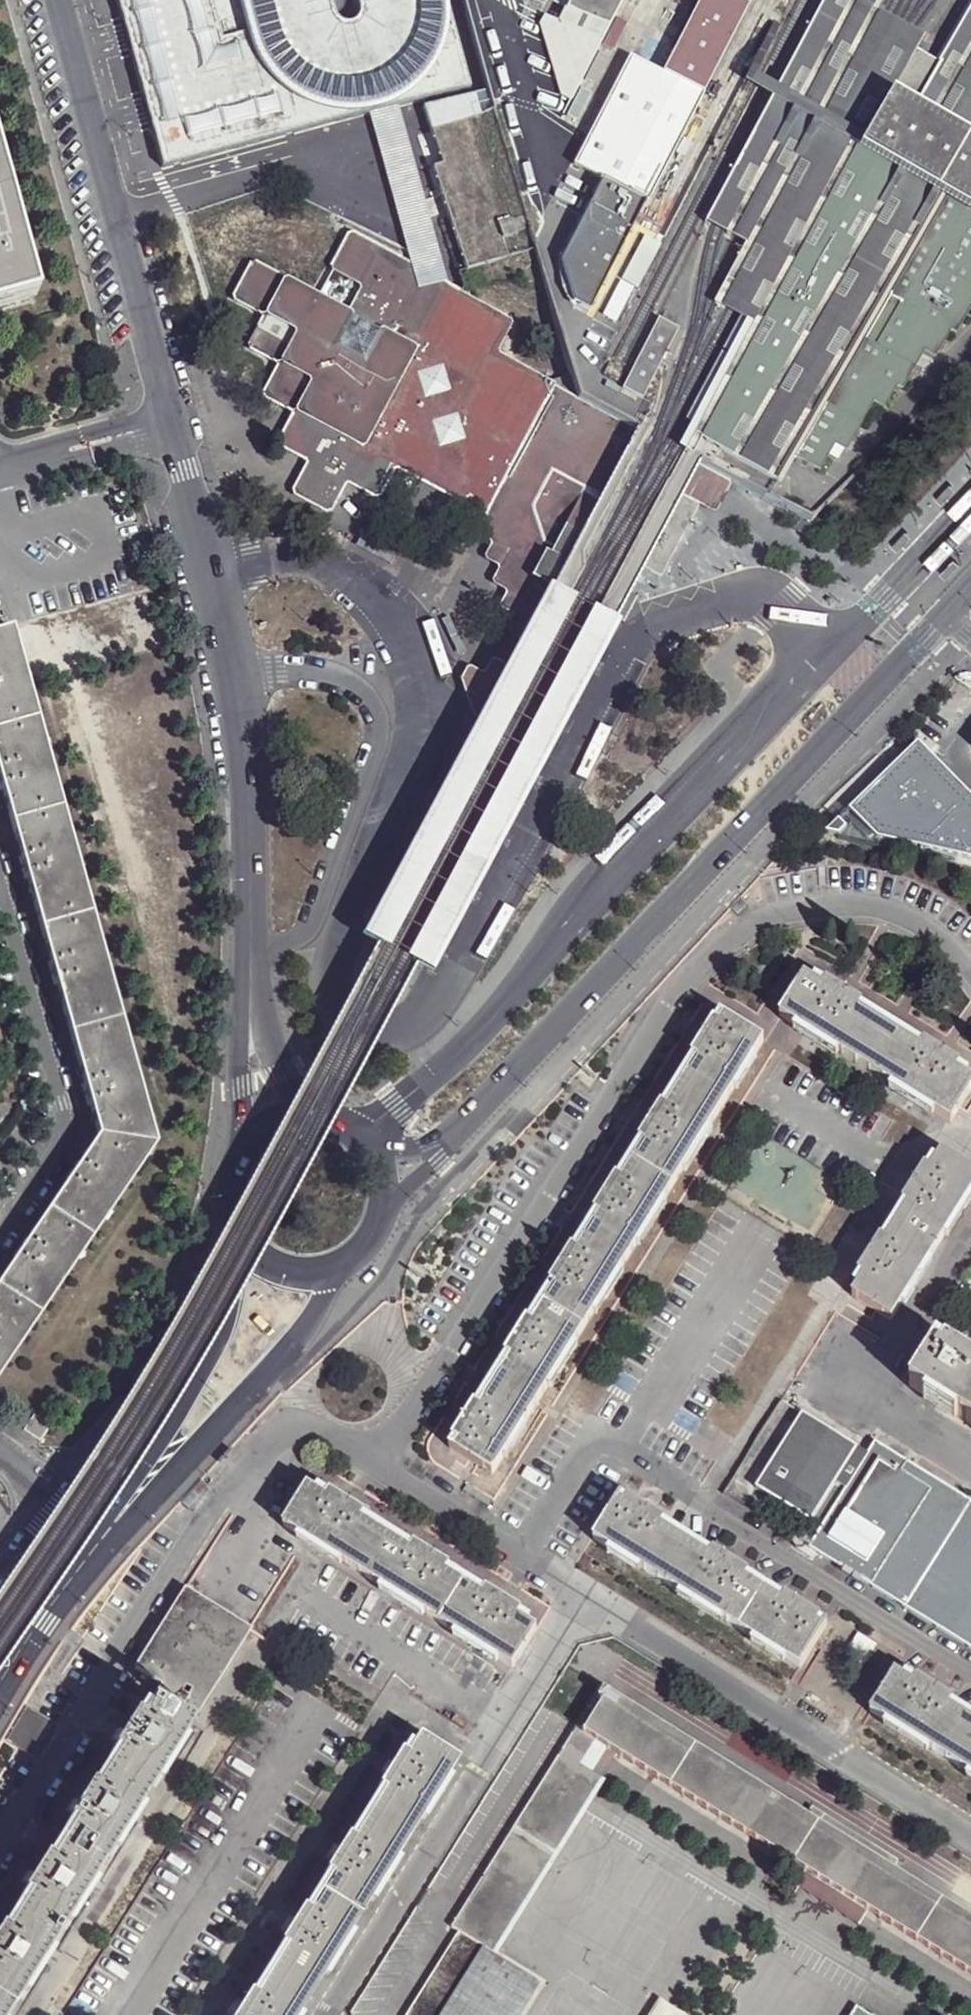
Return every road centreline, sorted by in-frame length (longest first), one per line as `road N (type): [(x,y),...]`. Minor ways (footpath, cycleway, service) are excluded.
road 1 (residential): [(0,1851),(233,1479),(278,1436),(324,1430),(366,1447),(402,1429),(678,995),(711,955),(739,932),(794,908),(870,902),(938,932),(970,968)]
road 2 (residential): [(322,2014),(585,1597),(970,1838)]
road 3 (tertiary): [(970,587),(450,1136)]
road 4 (unclassified): [(210,569),(236,682),(250,824),(246,1011)]
road 5 (residential): [(57,0),(173,423)]
road 6 (residential): [(0,1236),(60,1143),(65,1122),(0,880)]
road 7 (tertiary): [(109,1540),(286,1349),(338,1272)]
road 8 (tertiary): [(237,1239),(200,1371),(109,1540)]
road 9 (tertiary): [(109,1540),(0,1699)]
road 10 (residential): [(173,423),(0,472)]
road 11 (residential): [(173,423),(210,569)]
road 12 (unclassified): [(246,1011),(237,1157)]
road 13 (residential): [(0,1457),(109,1540)]
road 14 (unclassified): [(306,1117),(246,1011)]

